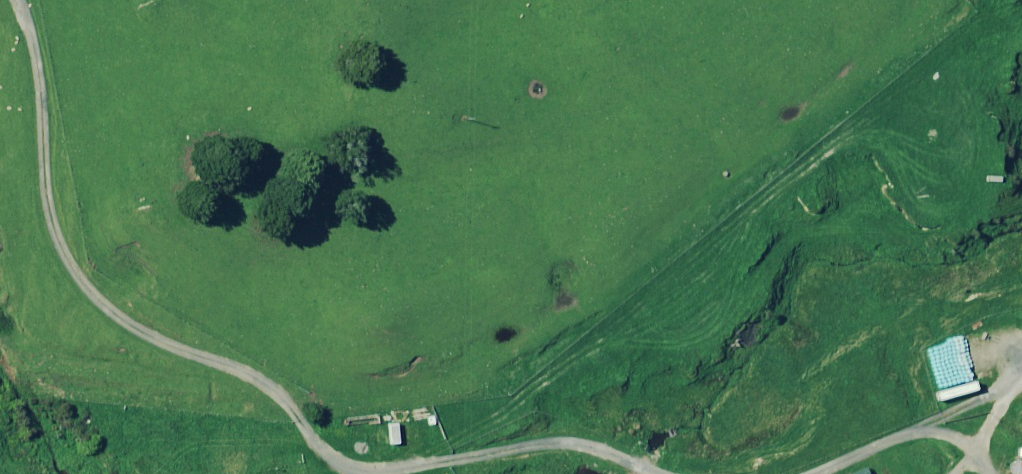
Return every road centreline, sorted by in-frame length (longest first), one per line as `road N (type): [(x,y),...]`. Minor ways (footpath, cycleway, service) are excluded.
road 1 (track): [(13,0),(35,86),(52,234),(132,330),(262,387),(339,473)]
road 2 (track): [(410,473),(546,454),(648,460),(699,473)]
road 3 (track): [(790,473),(863,448),(931,443),(965,473)]

